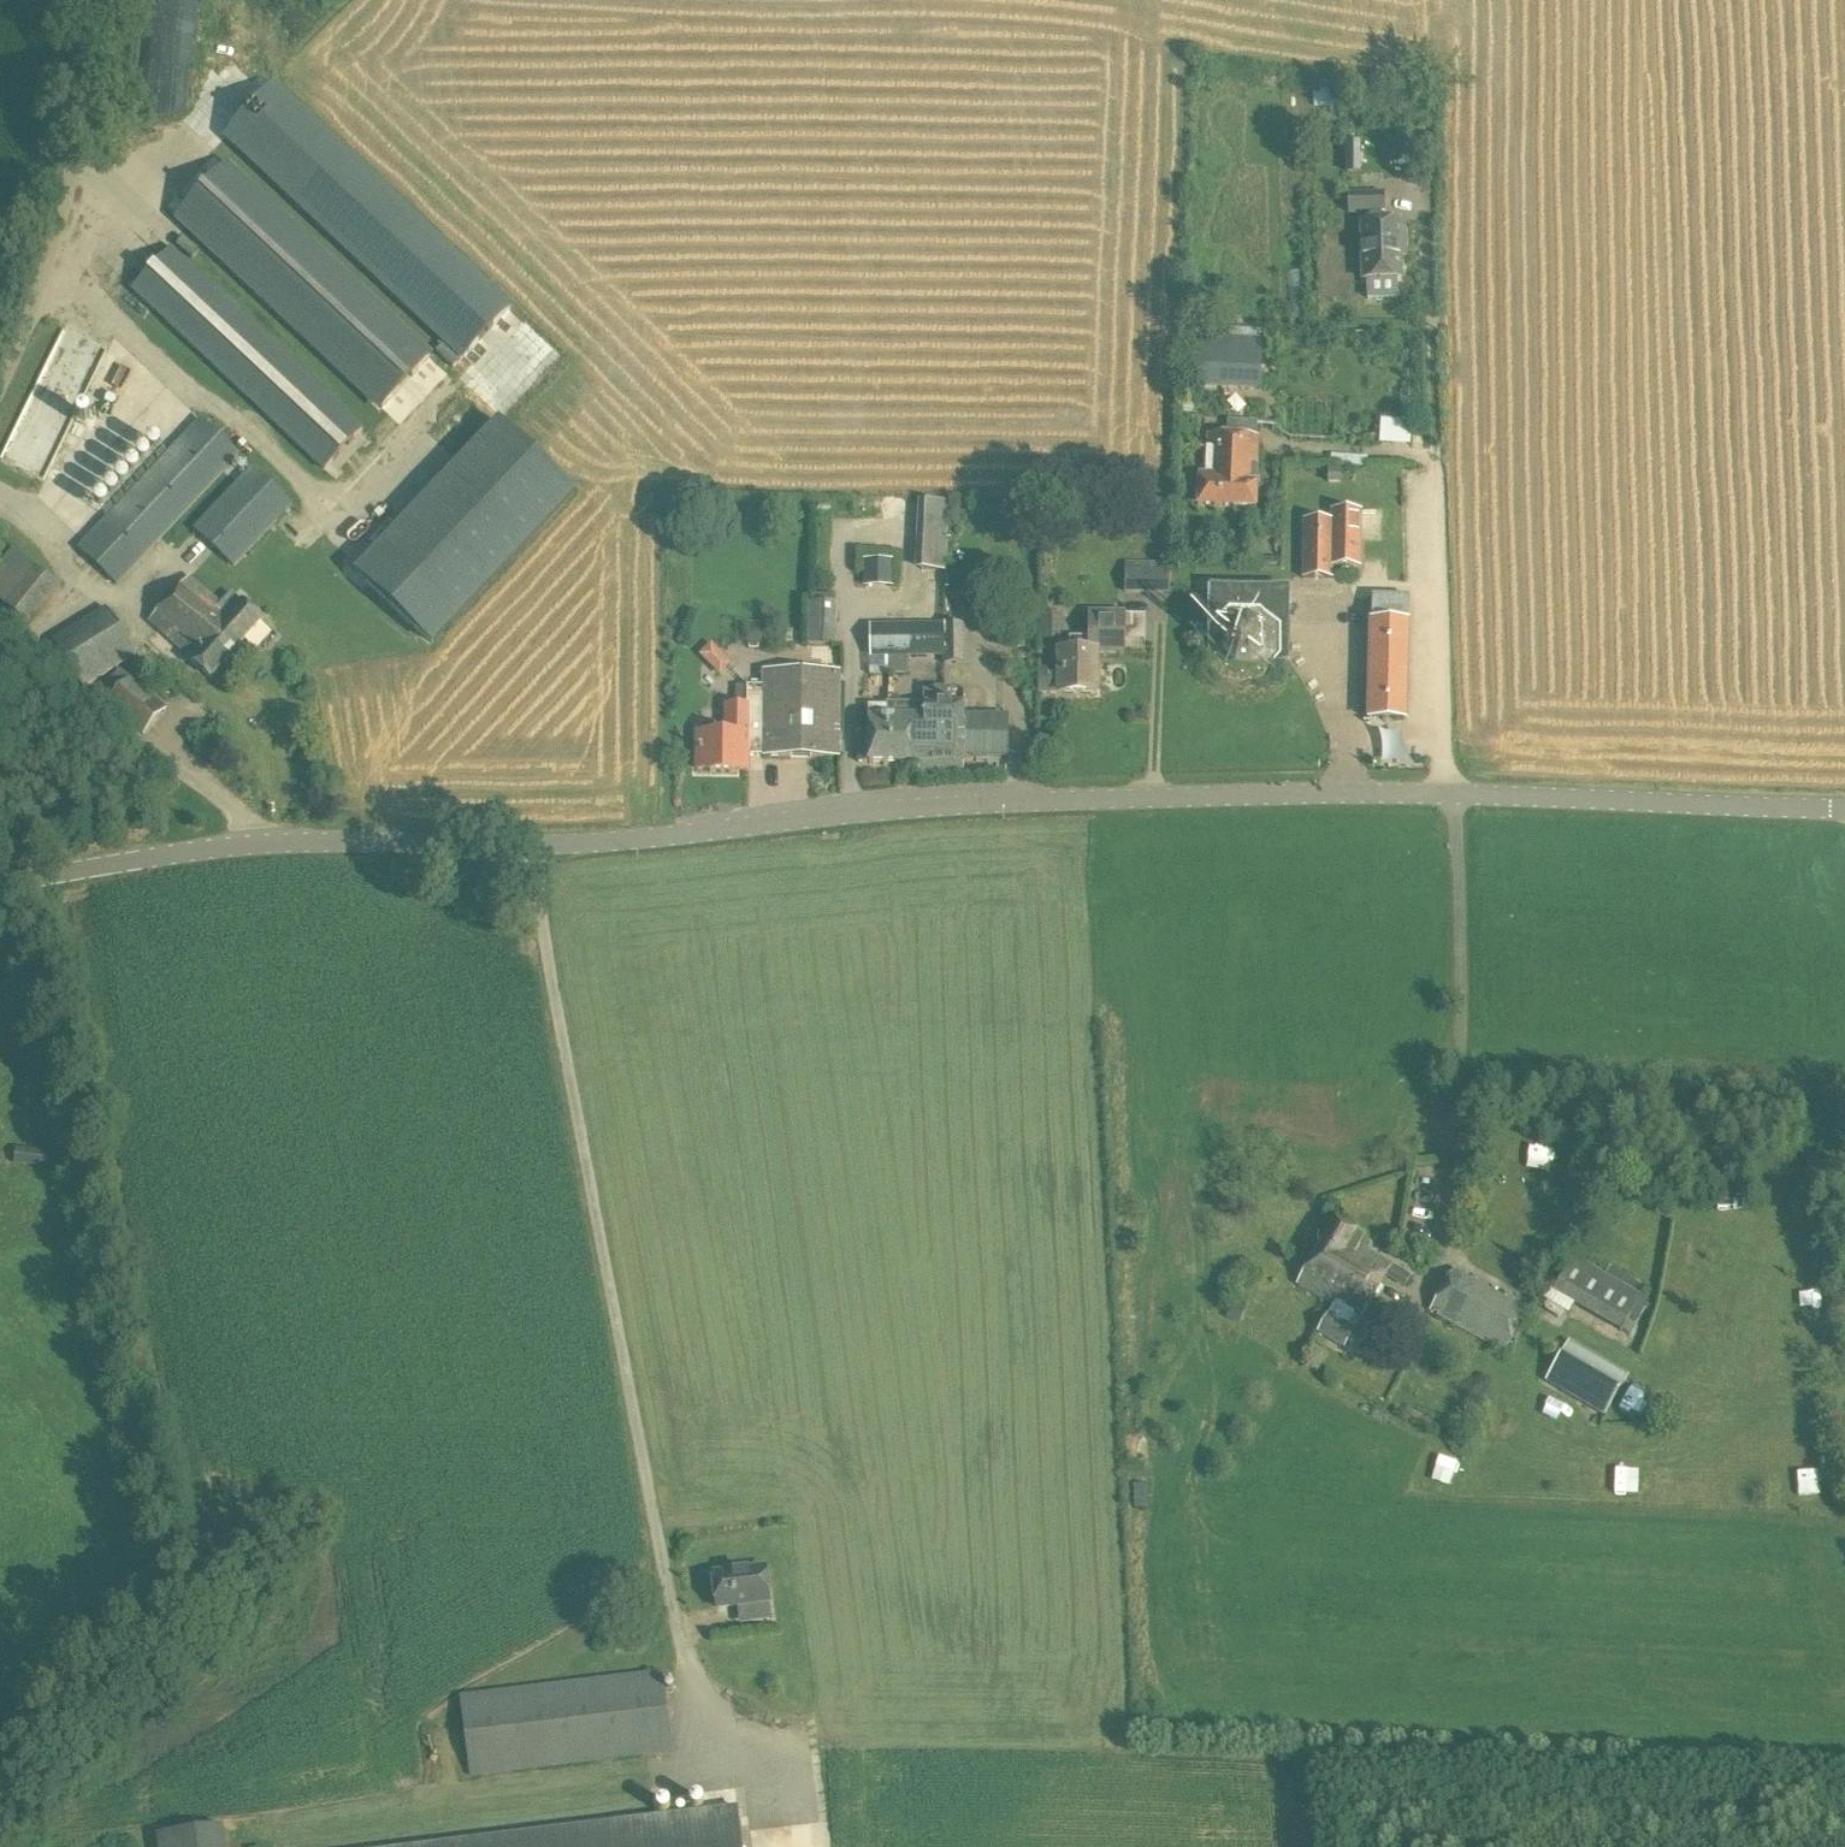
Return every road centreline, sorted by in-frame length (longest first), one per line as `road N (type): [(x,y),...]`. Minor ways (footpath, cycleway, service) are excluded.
road 1 (unclassified): [(530,842),(945,803),(1453,793),(1844,809)]
road 2 (unclassified): [(530,842),(692,1712)]
road 3 (unclassified): [(0,882),(268,841),(530,842)]
road 4 (track): [(0,381),(45,252),(109,0)]
road 5 (track): [(178,765),(130,748),(0,648)]

